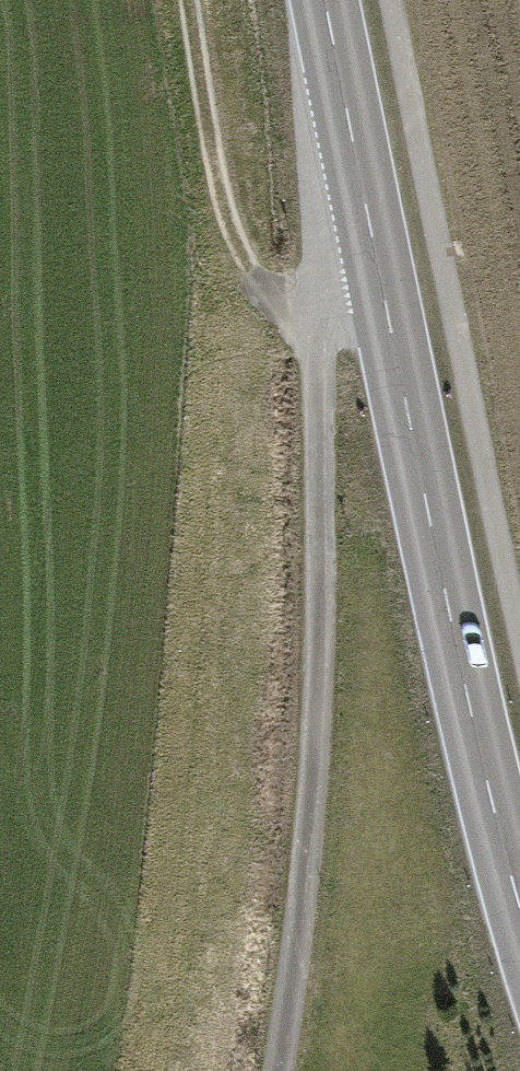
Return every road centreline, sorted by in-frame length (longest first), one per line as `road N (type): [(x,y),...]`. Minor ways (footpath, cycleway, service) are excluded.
road 1 (unclassified): [(377,248),(339,269),(322,310),(324,668),(281,1070)]
road 2 (secondary): [(377,248),(463,685),(519,899)]
road 3 (track): [(322,310),(275,300),(232,254),(191,0)]
road 4 (secondary): [(327,0),(377,248)]

